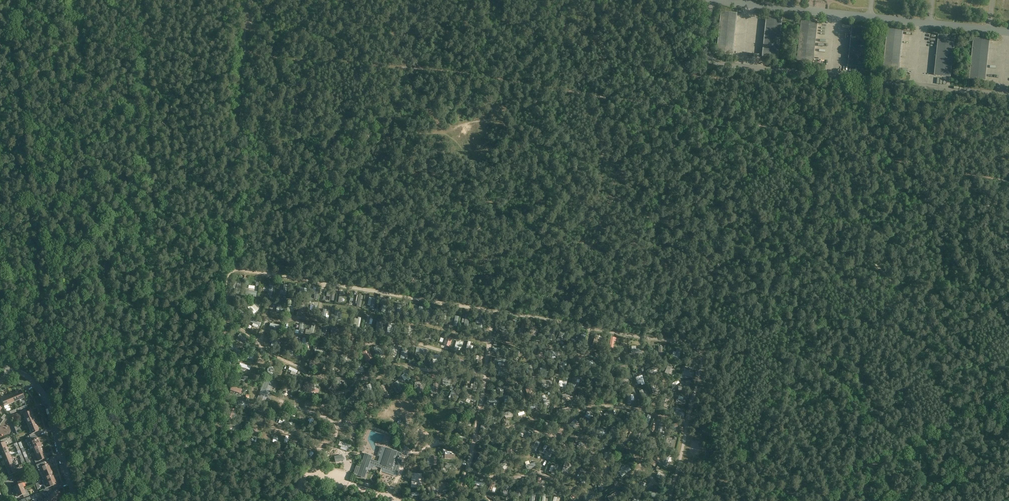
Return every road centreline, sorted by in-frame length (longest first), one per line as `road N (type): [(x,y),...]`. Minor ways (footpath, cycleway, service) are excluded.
road 1 (track): [(671,500),(701,368),(692,345),(238,270),(228,277),(220,422),(235,442),(303,473)]
road 2 (residential): [(77,500),(50,405),(11,369)]

